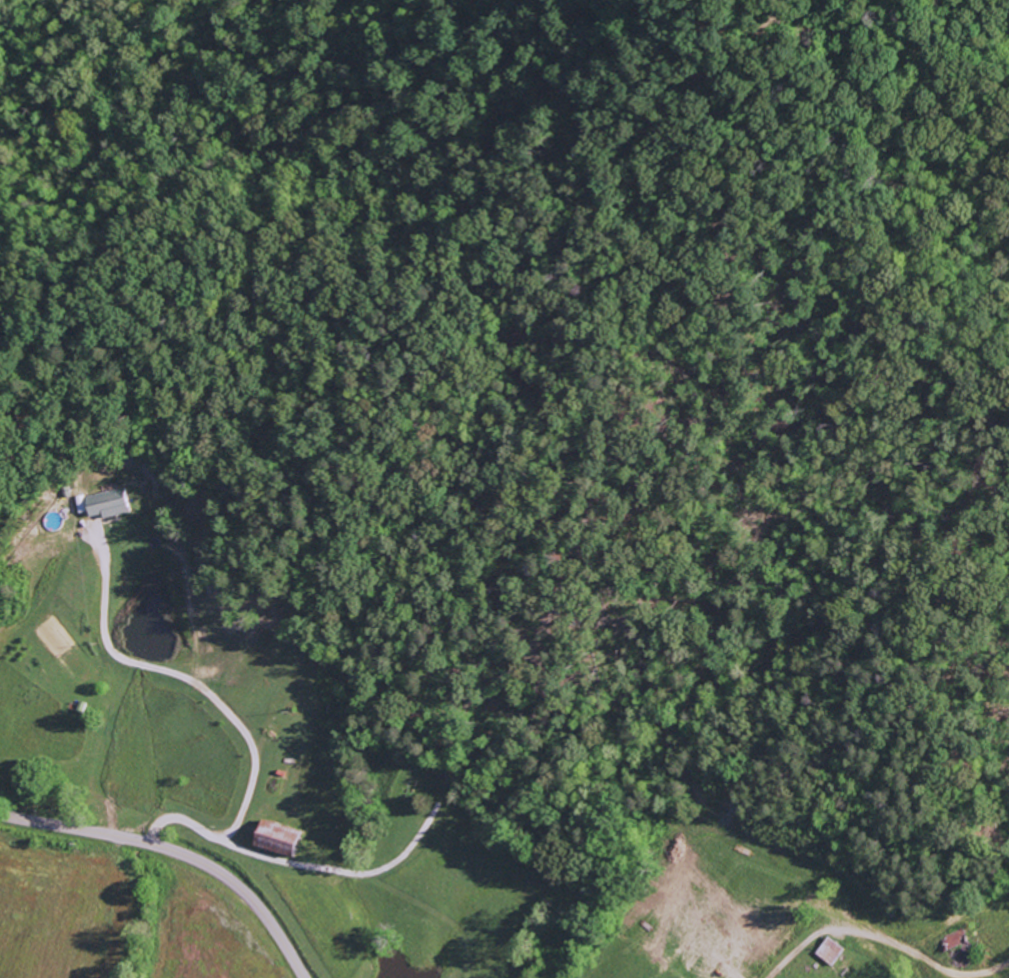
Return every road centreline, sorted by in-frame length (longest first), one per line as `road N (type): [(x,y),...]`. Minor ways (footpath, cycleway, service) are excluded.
road 1 (secondary): [(303,977),(256,904),(200,862),(122,837),(0,815)]

